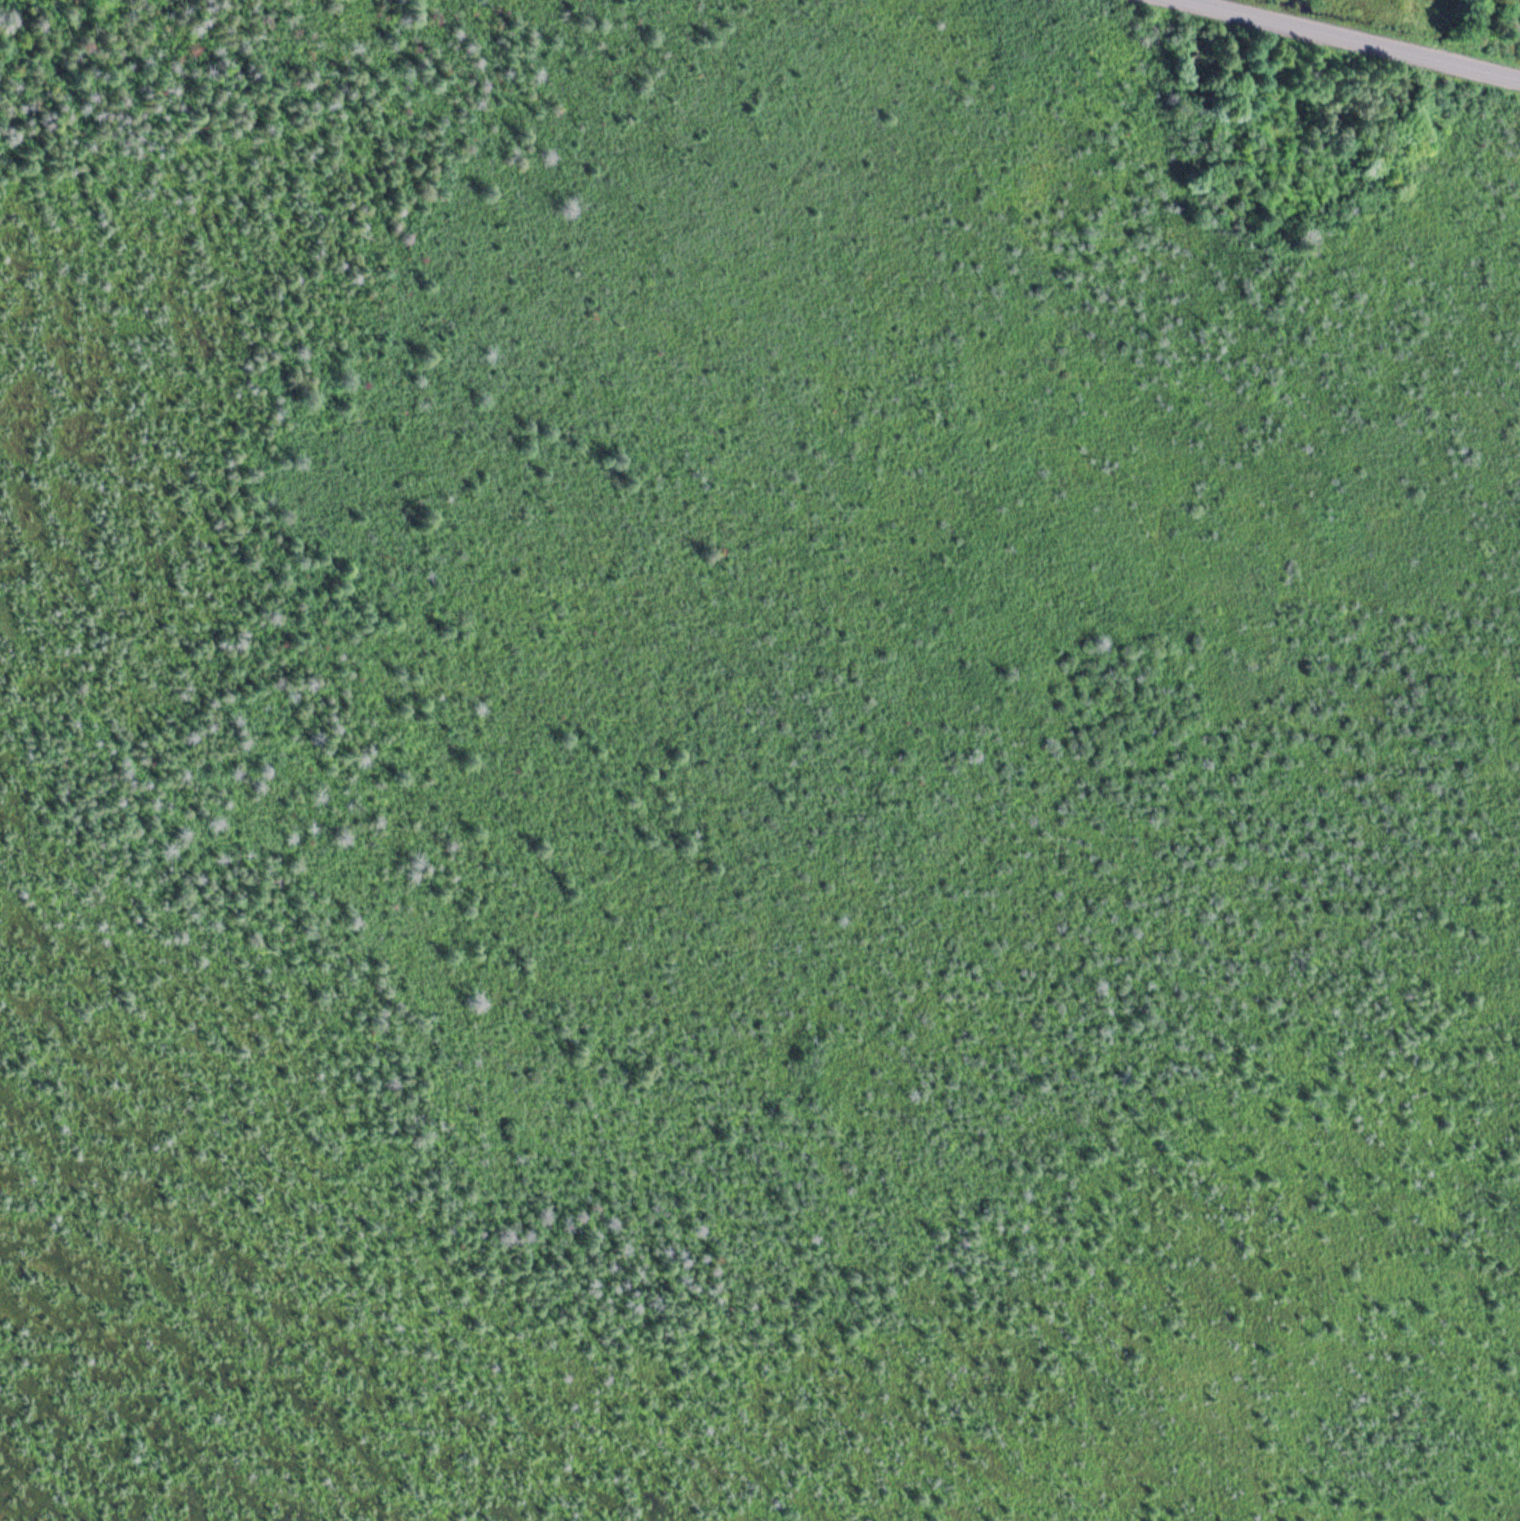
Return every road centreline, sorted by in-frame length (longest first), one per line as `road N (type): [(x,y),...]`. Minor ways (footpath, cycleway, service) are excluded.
road 1 (tertiary): [(1221,0),(1519,71)]

